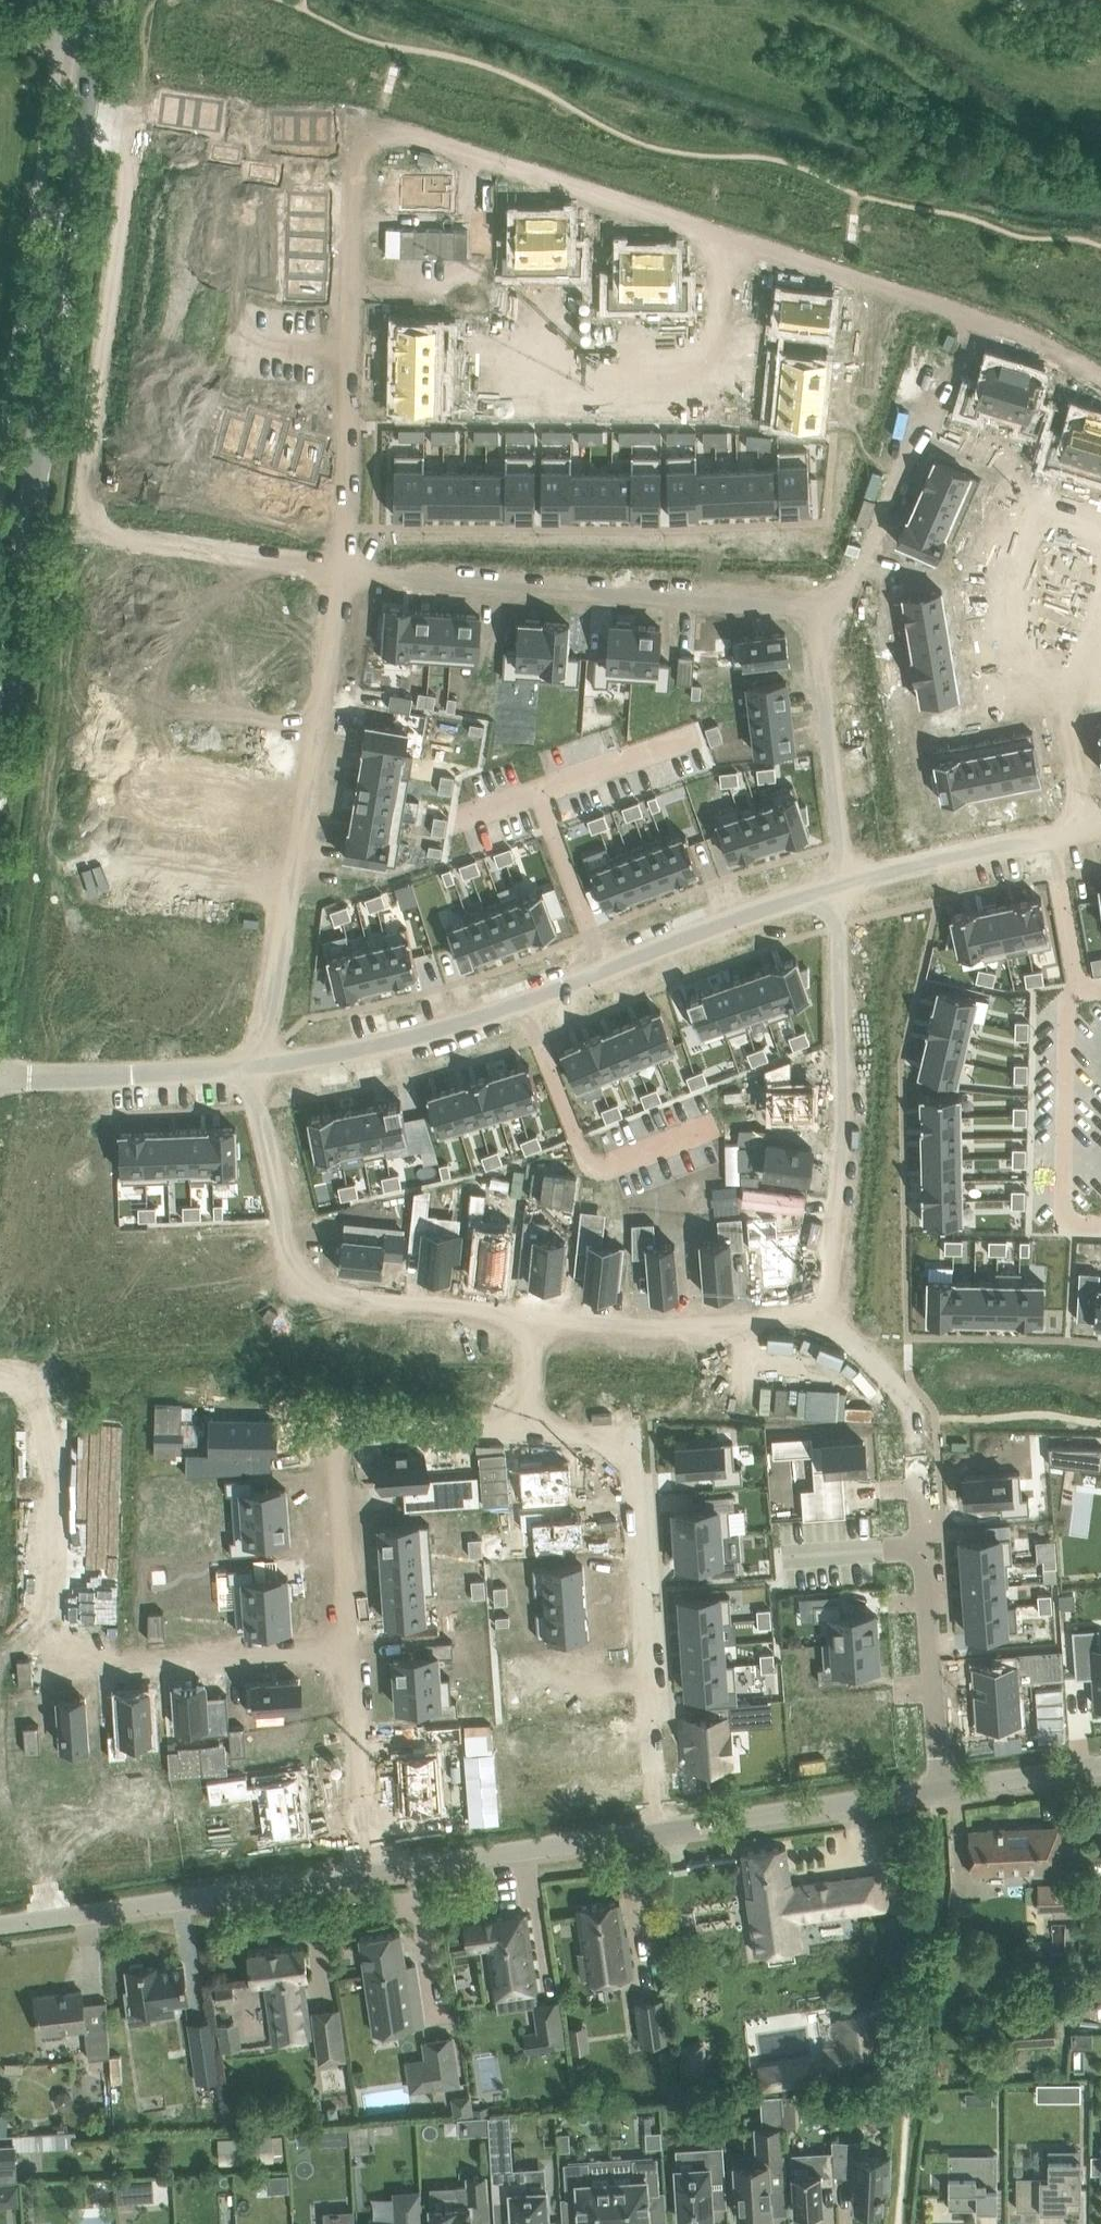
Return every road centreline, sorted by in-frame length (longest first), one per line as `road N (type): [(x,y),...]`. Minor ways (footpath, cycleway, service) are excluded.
road 1 (tertiary): [(0,736),(55,291),(94,49)]
road 2 (residential): [(92,496),(149,74),(345,109),(367,124)]
road 3 (residential): [(367,124),(983,321)]
road 4 (residential): [(832,883),(444,1026),(252,1067)]
road 5 (residential): [(1,1077),(92,496)]
road 6 (residential): [(252,1067),(340,569)]
road 7 (residential): [(660,1833),(629,1436),(527,1432)]
road 8 (residential): [(340,569),(817,612)]
road 9 (residential): [(252,1067),(292,1260),(312,1287),(529,1319)]
road 10 (residential): [(340,569),(355,142),(367,124)]
road 11 (residential): [(815,1316),(843,1124),(832,883)]
road 12 (residential): [(527,1432),(333,1426),(348,1653)]
road 13 (residential): [(931,1797),(913,1424)]
road 14 (unclassified): [(0,1923),(362,1874)]
road 15 (residential): [(817,612),(840,598),(983,321)]
road 16 (residential): [(27,1673),(348,1653)]
road 17 (unclassified): [(362,1874),(660,1833)]
road 18 (residential): [(529,1319),(687,1325),(815,1316)]
road 19 (residential): [(1100,828),(832,883)]
road 20 (unclassified): [(660,1833),(931,1797)]
road 21 (residential): [(817,612),(832,883)]
road 22 (residential): [(92,496),(340,569)]
road 23 (residential): [(252,1067),(1,1077)]
road 24 (residential): [(348,1653),(362,1874)]
road 25 (residential): [(911,1346),(1100,1353)]
road 26 (residential): [(913,1424),(964,1416),(1100,1416)]
road 27 (unclassified): [(931,1797),(1100,1769)]
road 28 (residential): [(815,1316),(892,1381),(913,1424)]
road 29 (residential): [(983,321),(1020,330),(1100,387)]

